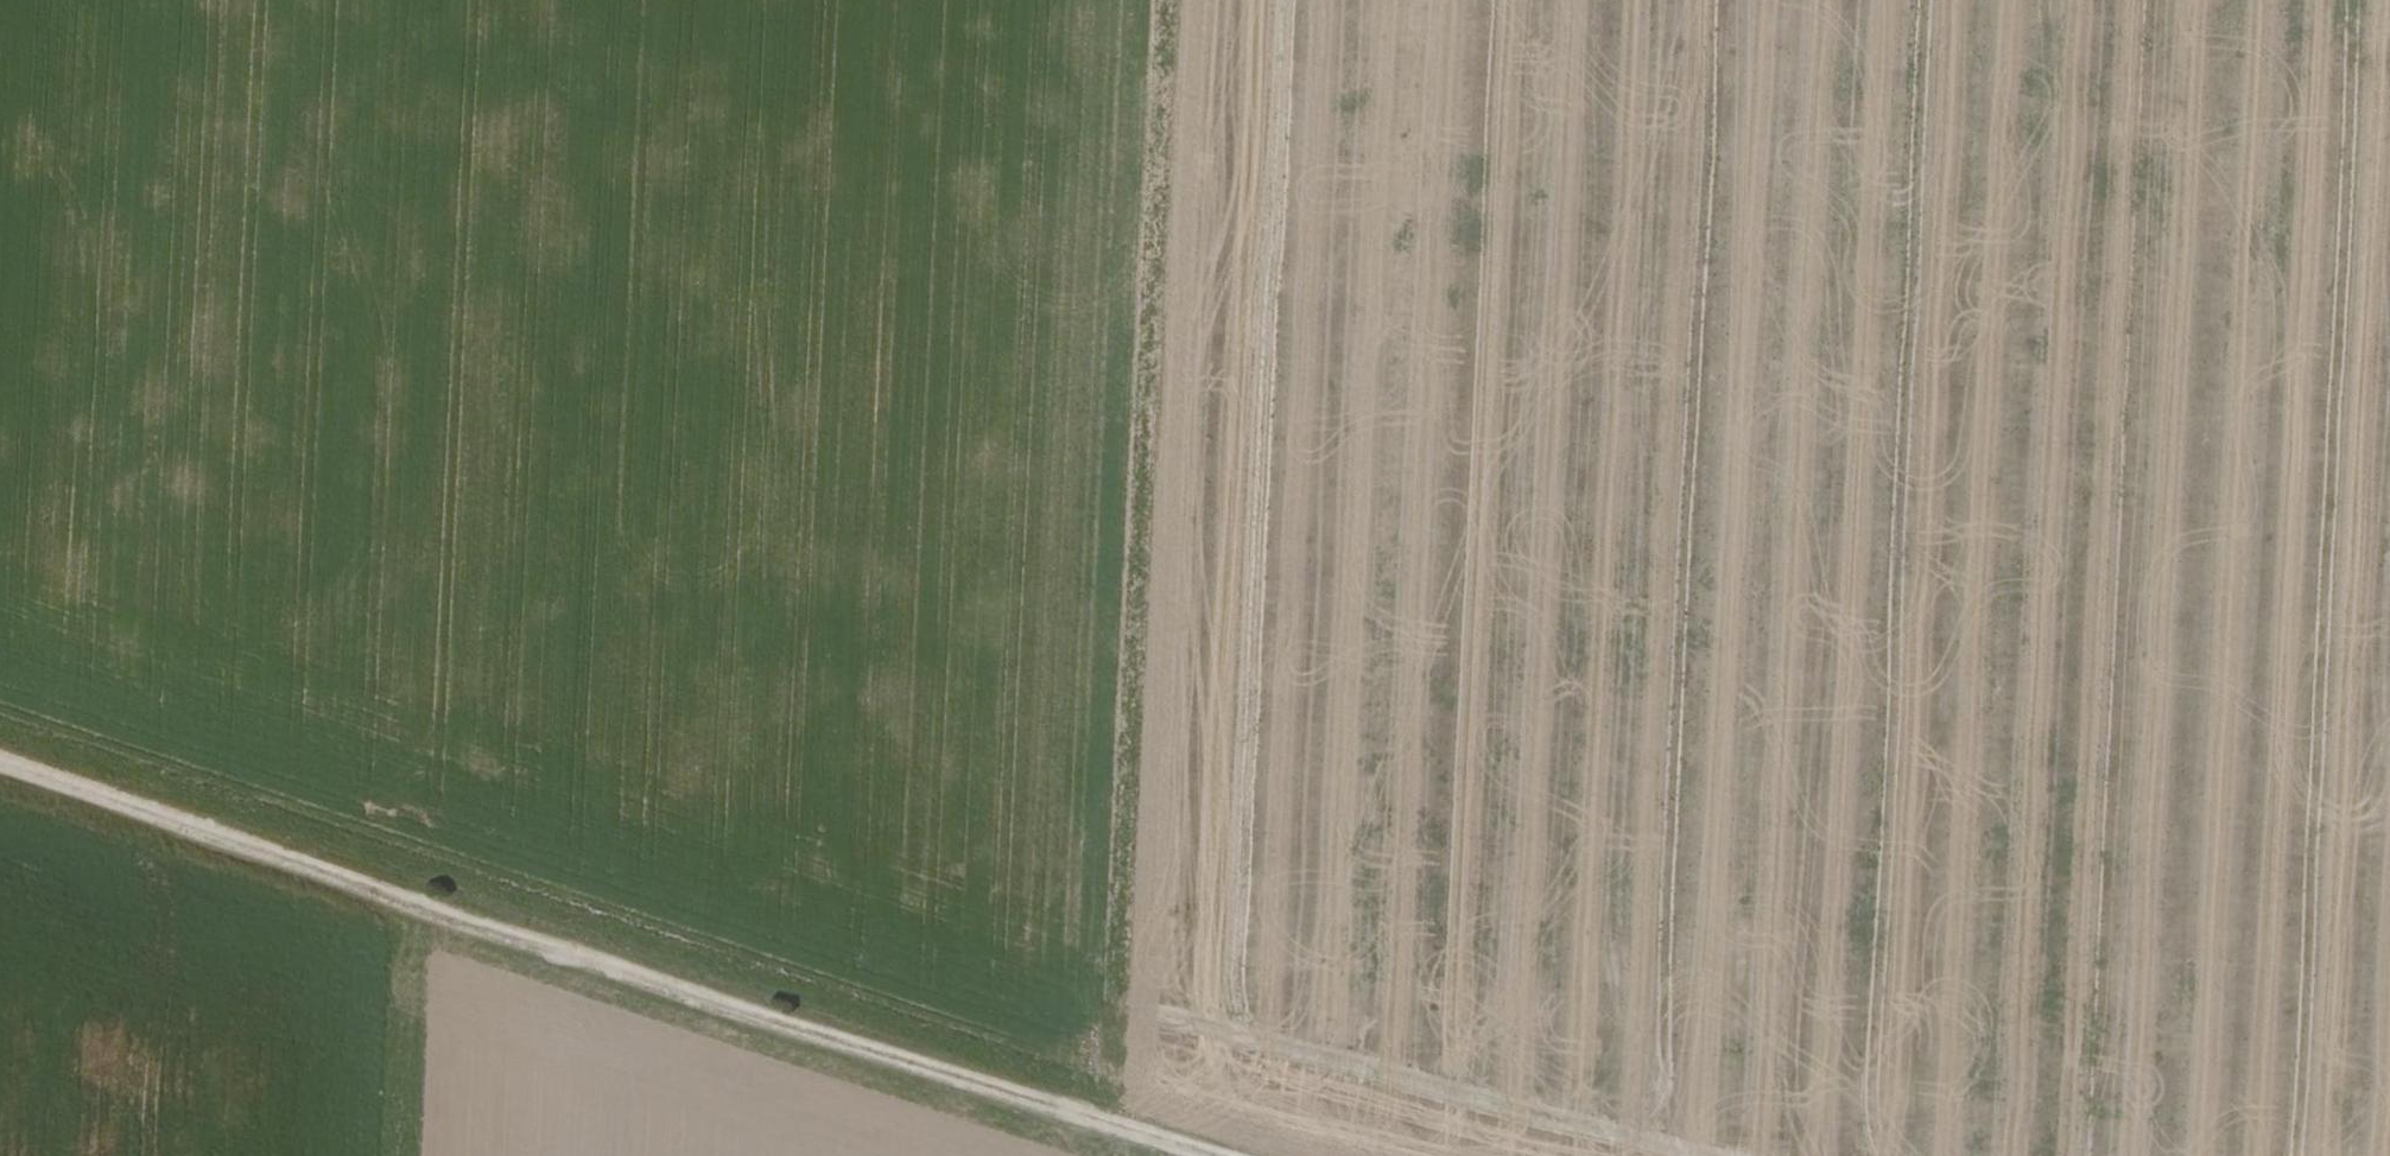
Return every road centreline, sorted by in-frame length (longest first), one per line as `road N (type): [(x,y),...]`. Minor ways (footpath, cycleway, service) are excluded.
road 1 (track): [(1208,1155),(0,766)]

